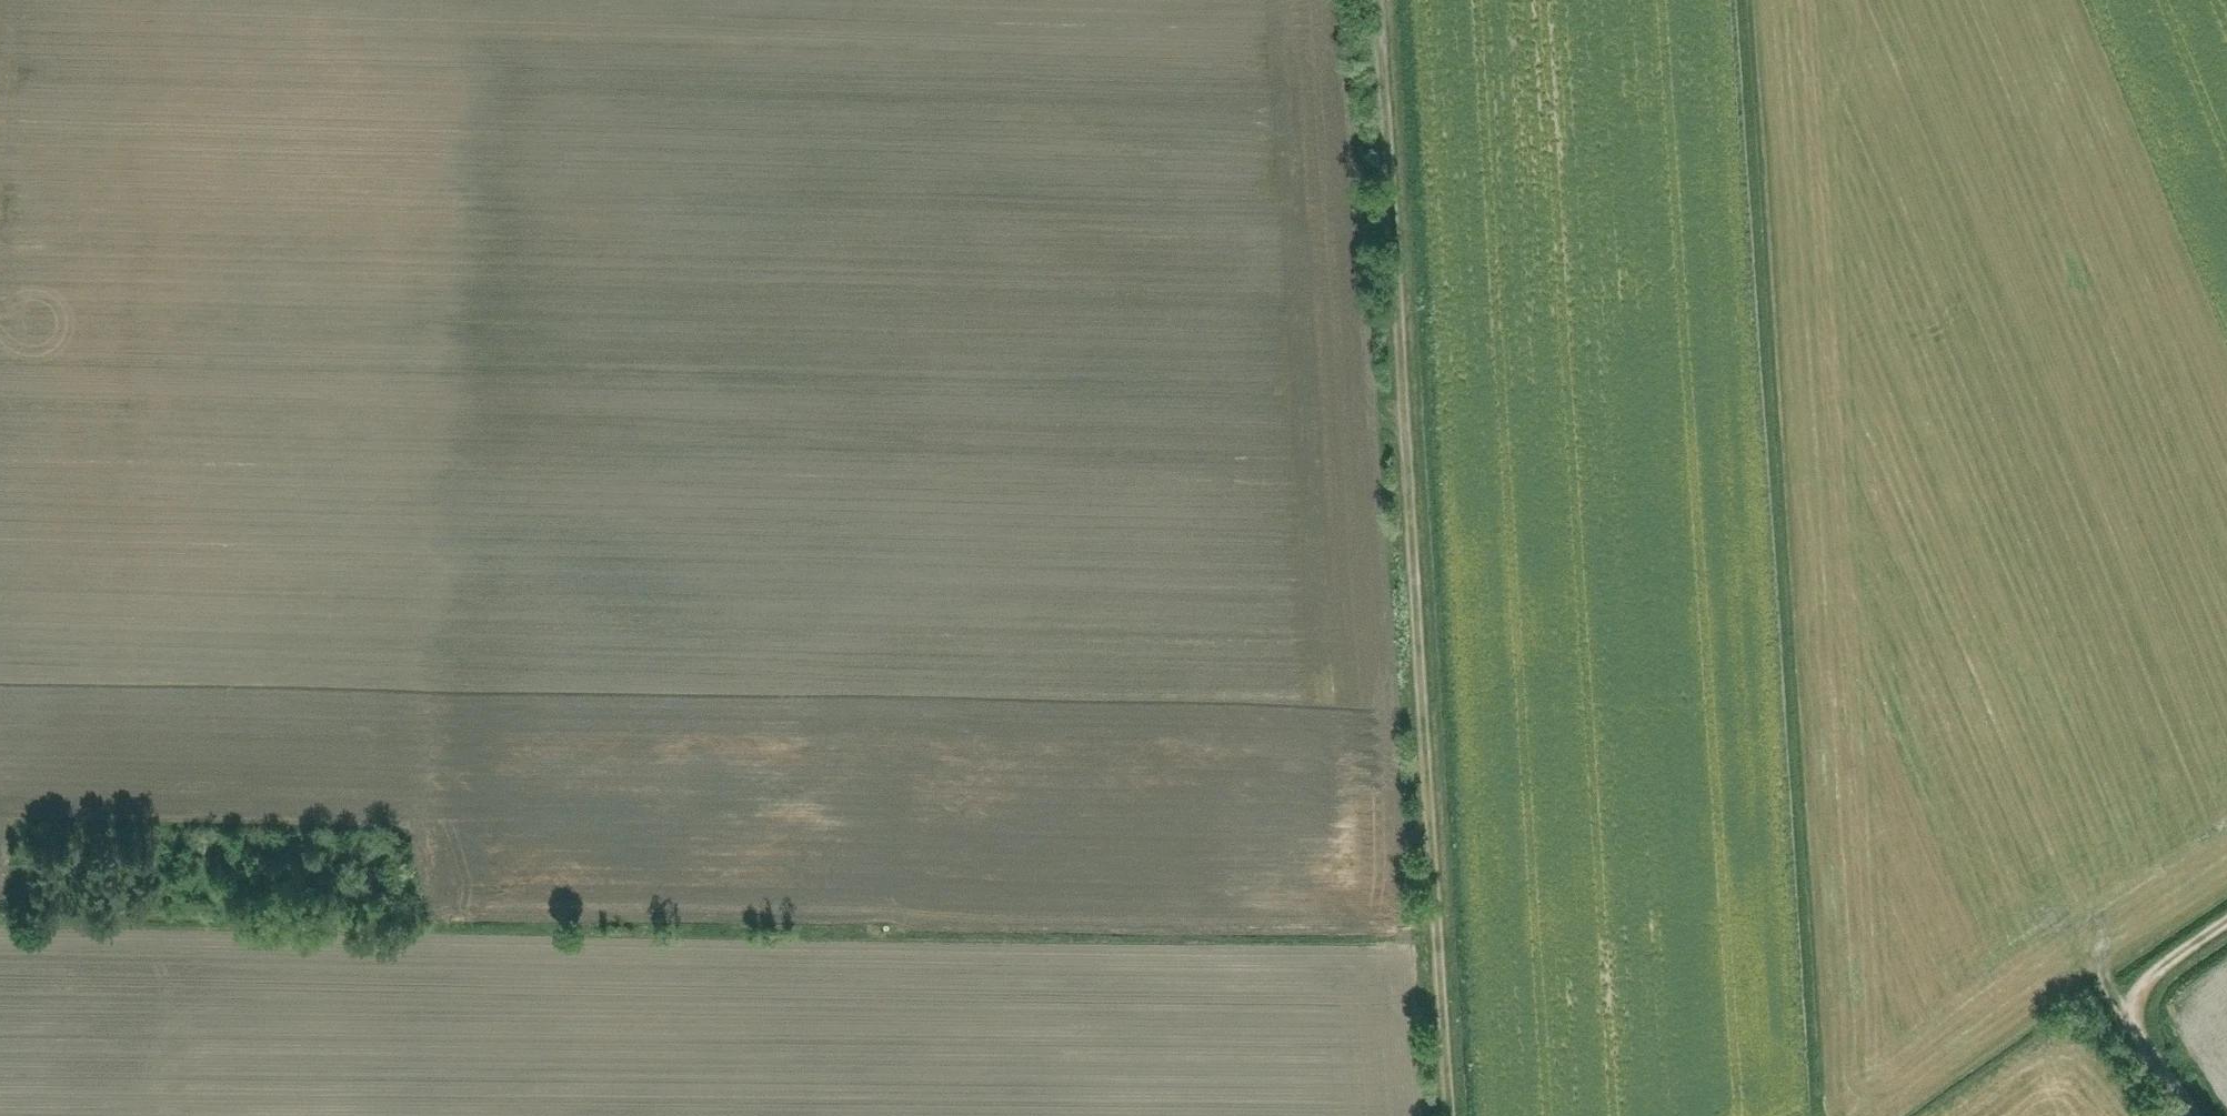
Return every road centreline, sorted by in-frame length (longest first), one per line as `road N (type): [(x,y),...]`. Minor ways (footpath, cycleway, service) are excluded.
road 1 (track): [(1373,0),(1447,1115)]
road 2 (track): [(2195,1115),(2139,1035),(2139,1007),(2155,976),(2226,926)]

